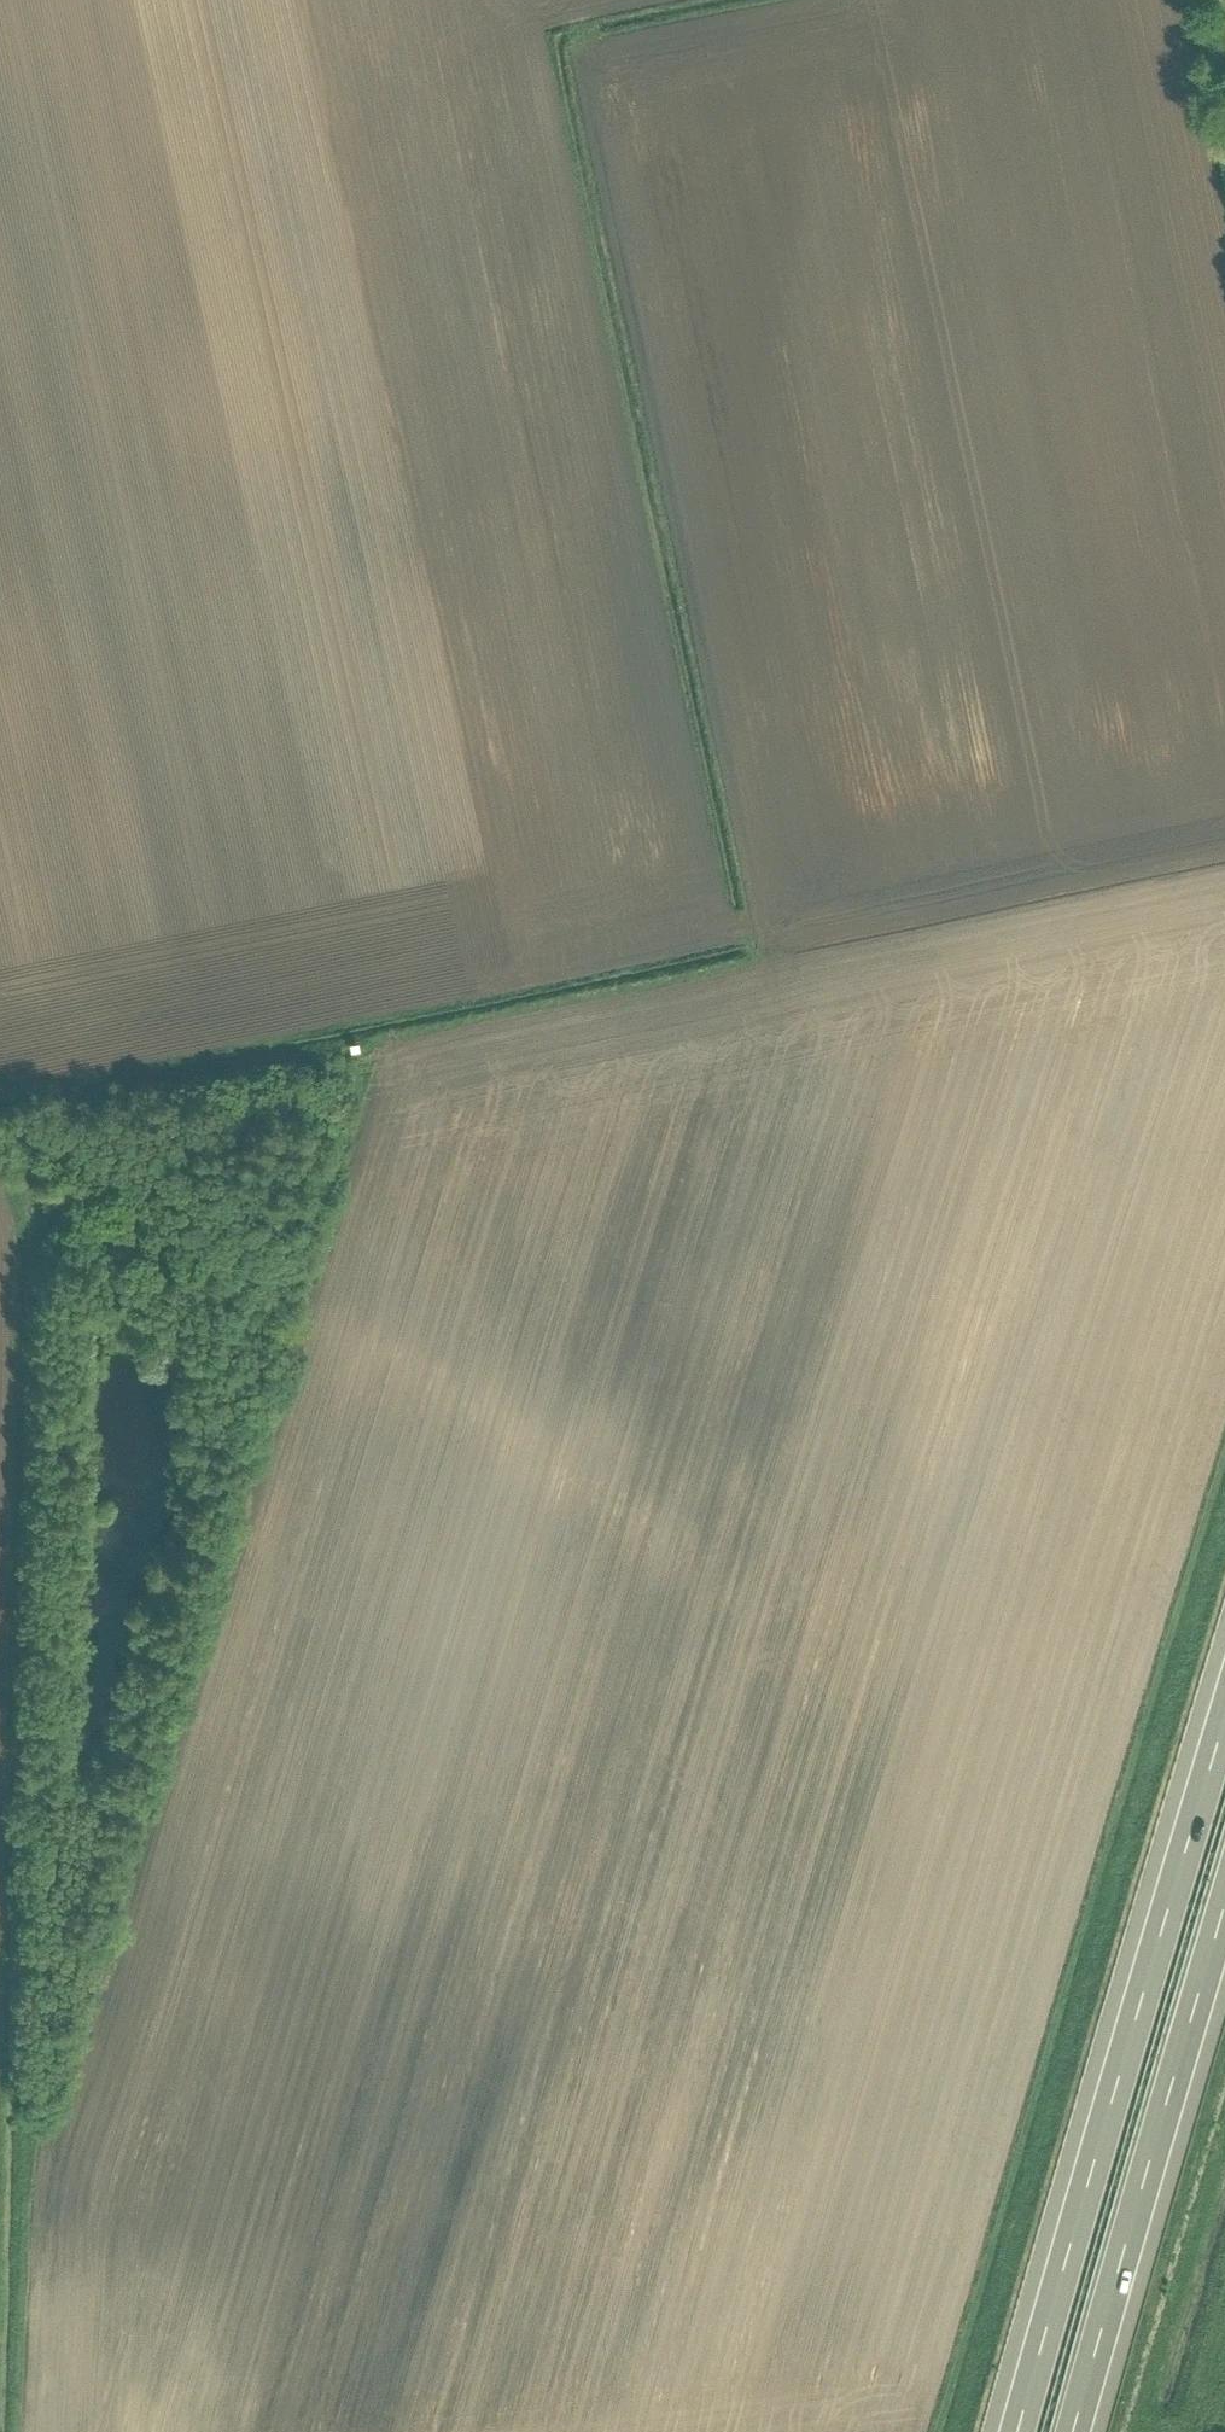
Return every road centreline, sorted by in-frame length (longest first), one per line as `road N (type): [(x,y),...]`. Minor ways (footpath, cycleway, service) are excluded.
road 1 (motorway): [(1224,1731),(1018,2431)]
road 2 (motorway): [(1073,2431),(1224,1905)]

